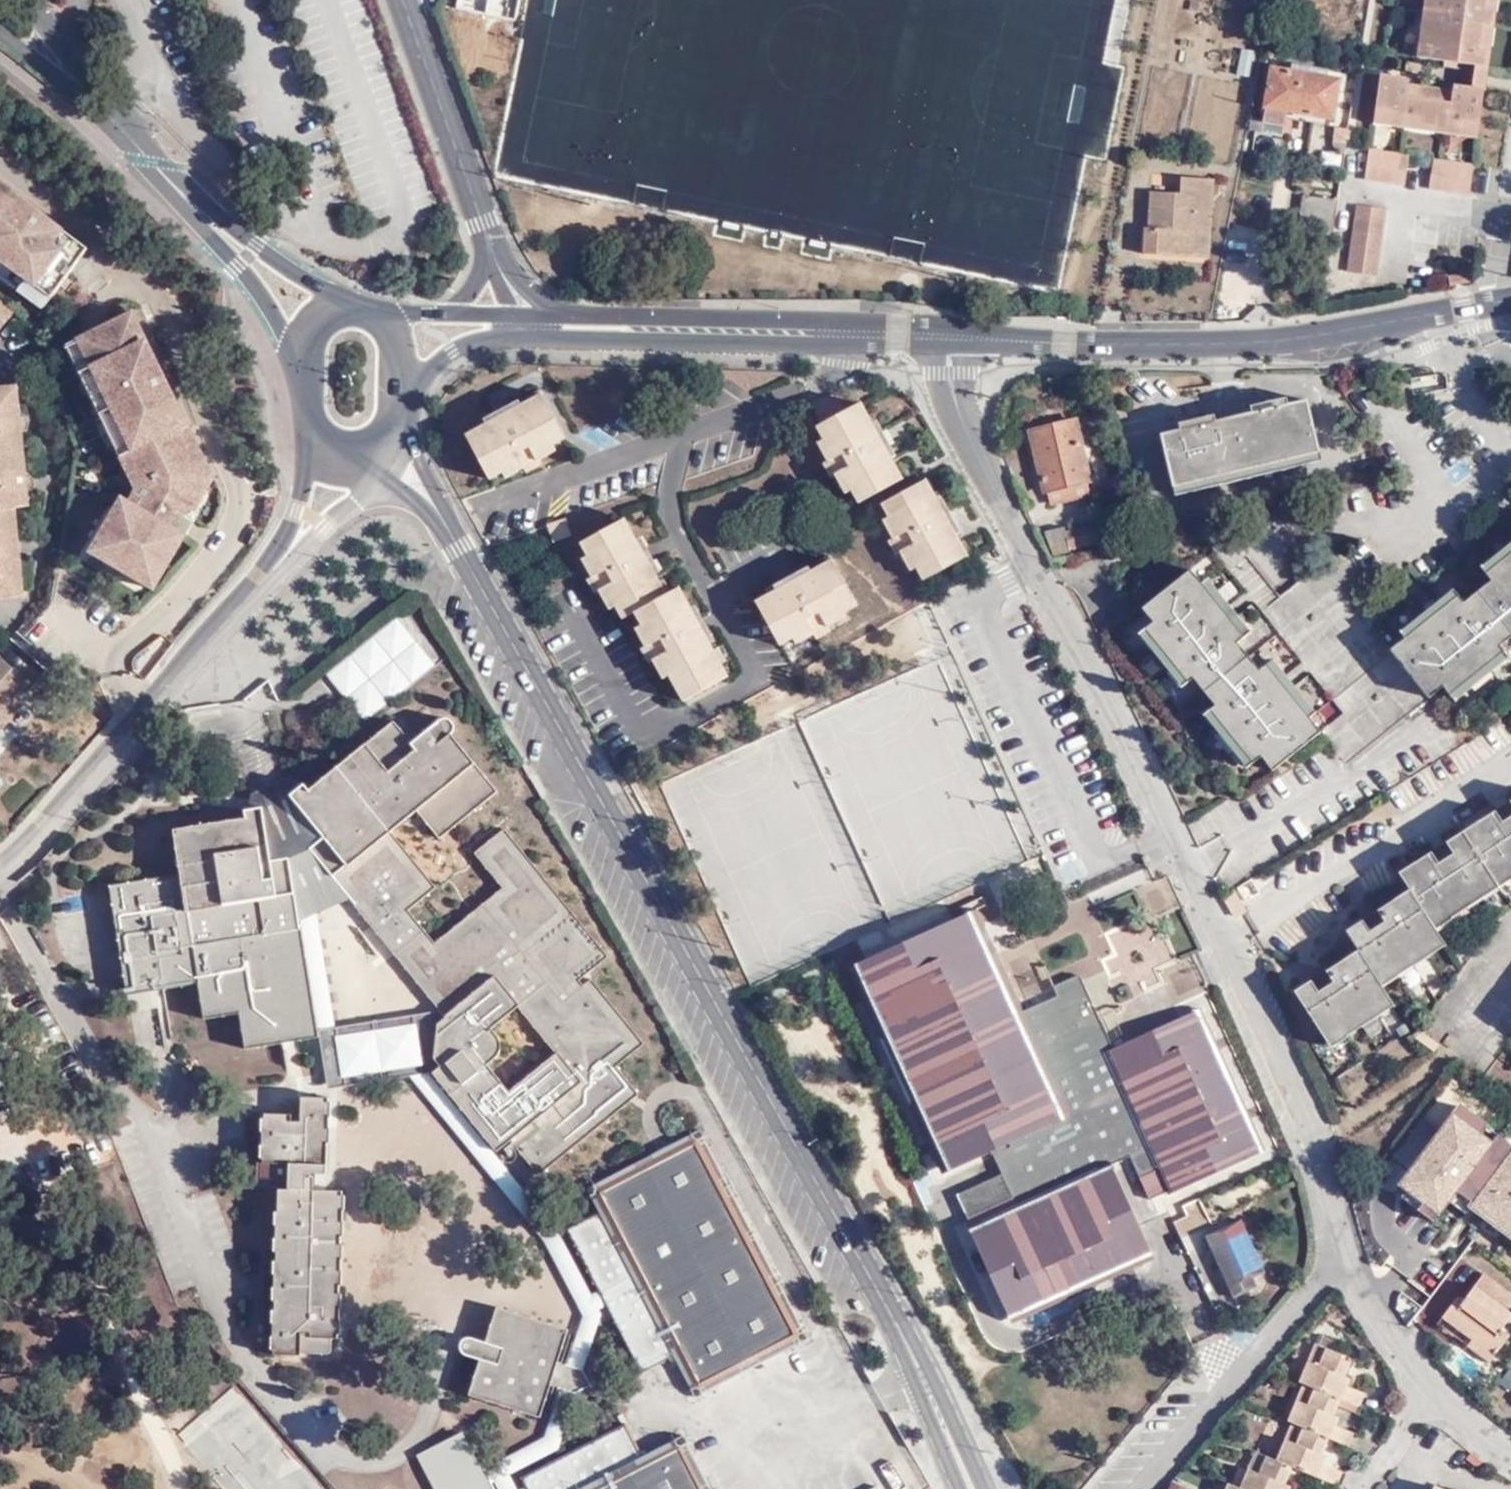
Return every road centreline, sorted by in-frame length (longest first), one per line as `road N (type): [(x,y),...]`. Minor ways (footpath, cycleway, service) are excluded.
road 1 (residential): [(1344,1257),(1313,1146),(1226,933),(954,401),(950,336)]
road 2 (tertiary): [(459,546),(931,1392)]
road 3 (tertiary): [(950,336),(1140,344),(1331,337),(1510,301)]
road 4 (tertiary): [(0,31),(100,116),(239,265),(304,373)]
road 5 (tertiary): [(344,308),(258,244),(168,158),(40,0)]
road 6 (residential): [(272,571),(0,879)]
road 7 (tertiary): [(541,325),(950,336)]
road 8 (residential): [(1344,1257),(1146,1488)]
road 9 (residential): [(491,247),(404,0)]
road 10 (residential): [(1510,1443),(1436,1382),(1344,1257)]
road 11 (residential): [(313,446),(272,571)]
road 12 (tertiary): [(459,546),(444,492),(404,432)]
road 13 (residential): [(272,571),(360,478)]

